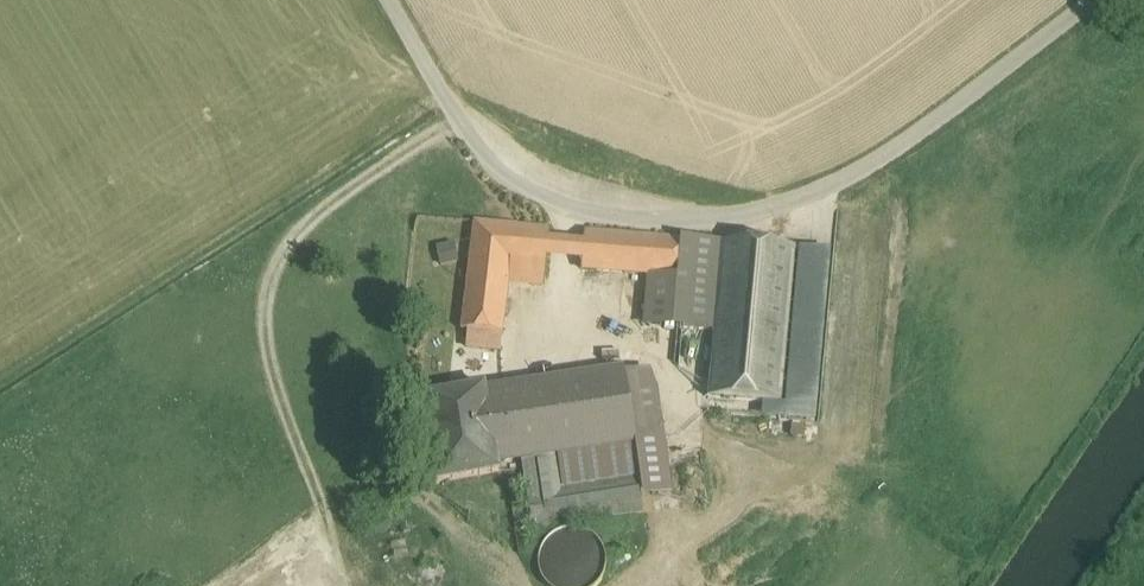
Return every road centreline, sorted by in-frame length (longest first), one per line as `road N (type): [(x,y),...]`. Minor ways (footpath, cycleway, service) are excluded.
road 1 (track): [(1080,0),(884,147),(782,189),(654,213),(586,206),(521,182),(448,98),(391,0)]
road 2 (track): [(462,114),(303,229),(267,291),(264,343),(287,417),(330,528),(363,585)]
road 3 (track): [(650,585),(752,503),(763,464),(742,446),(681,425),(659,364),(579,335)]

